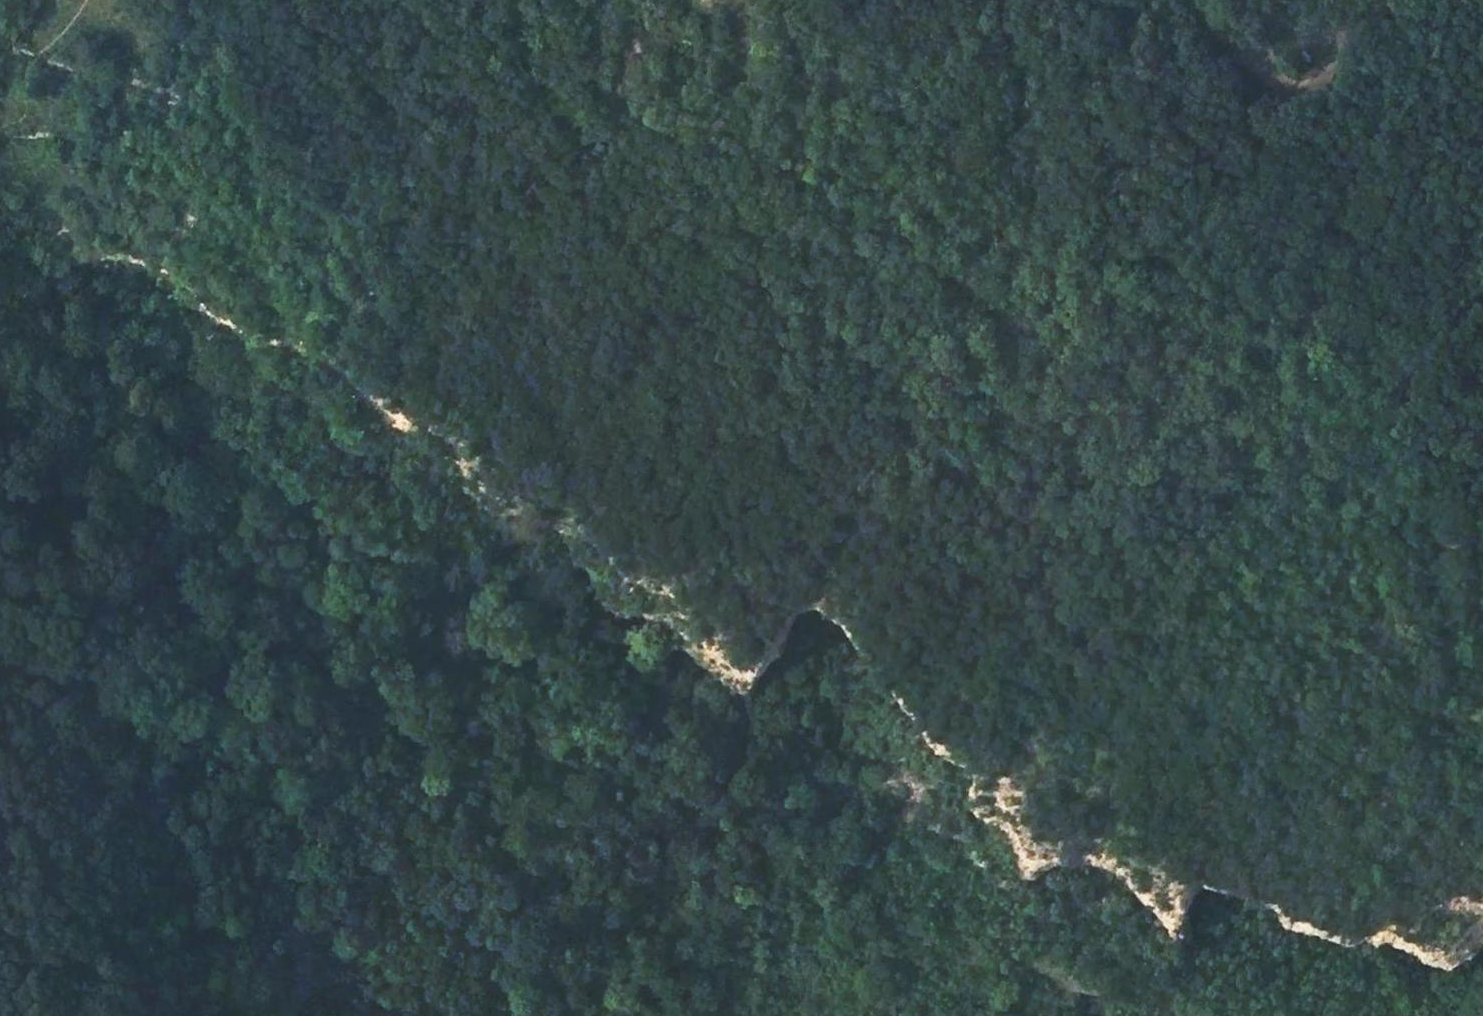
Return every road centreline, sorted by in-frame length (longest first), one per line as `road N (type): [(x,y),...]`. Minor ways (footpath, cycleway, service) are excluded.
road 1 (track): [(1196,0),(1258,77),(1283,91)]

